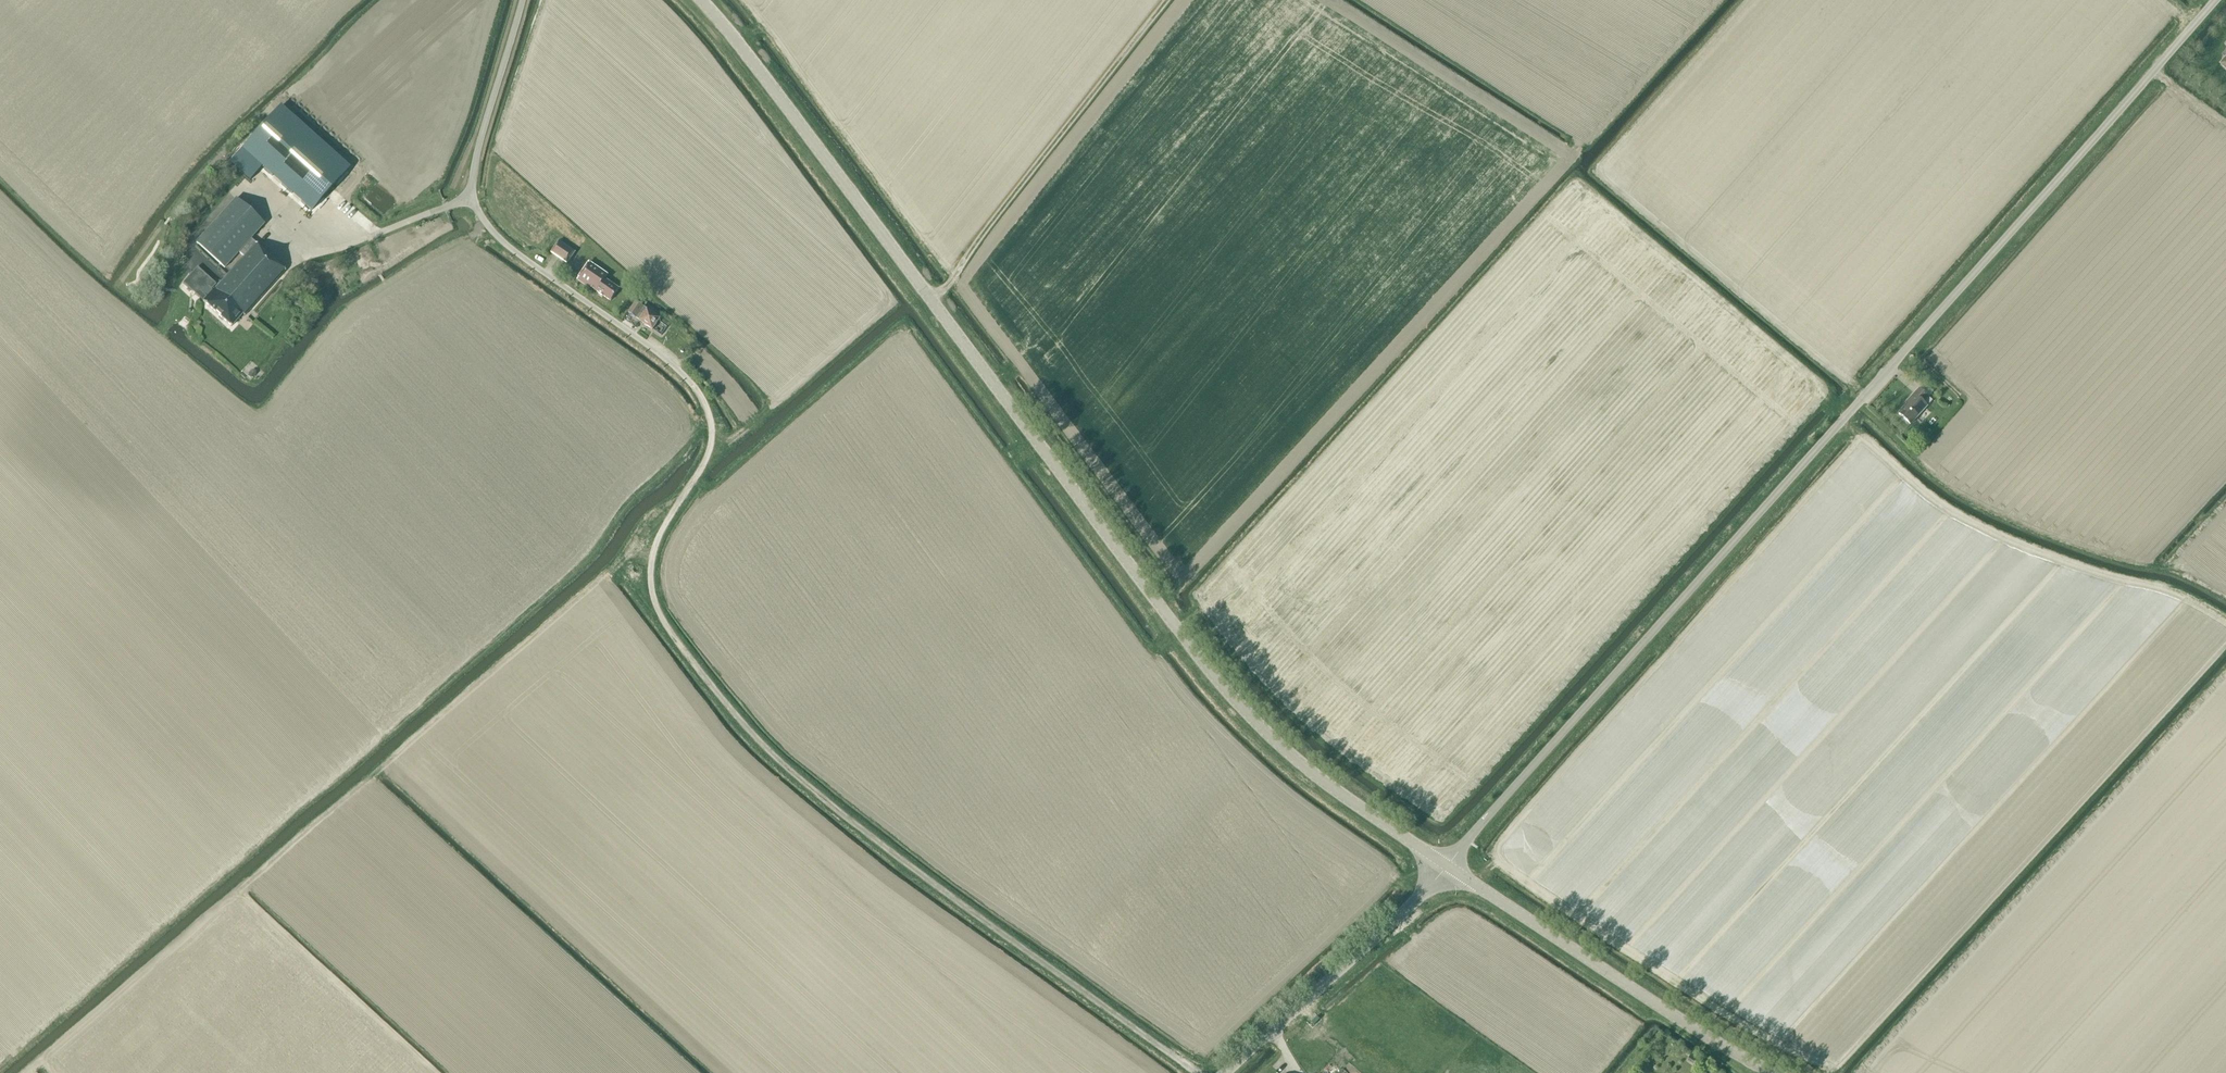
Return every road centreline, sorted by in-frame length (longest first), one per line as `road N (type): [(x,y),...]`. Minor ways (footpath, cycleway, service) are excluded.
road 1 (unclassified): [(1446,866),(2216,0)]
road 2 (tertiary): [(1446,866),(1298,764),(1224,690),(701,0)]
road 3 (track): [(1197,1072),(854,825),(720,697),(665,626),(650,579),(663,527),(705,460)]
road 4 (unclassified): [(705,460),(711,421),(689,380),(511,250),(479,211),(476,151),(523,0)]
road 5 (tertiary): [(1770,1072),(1446,866)]
road 6 (unclassified): [(1226,1072),(1446,866)]

